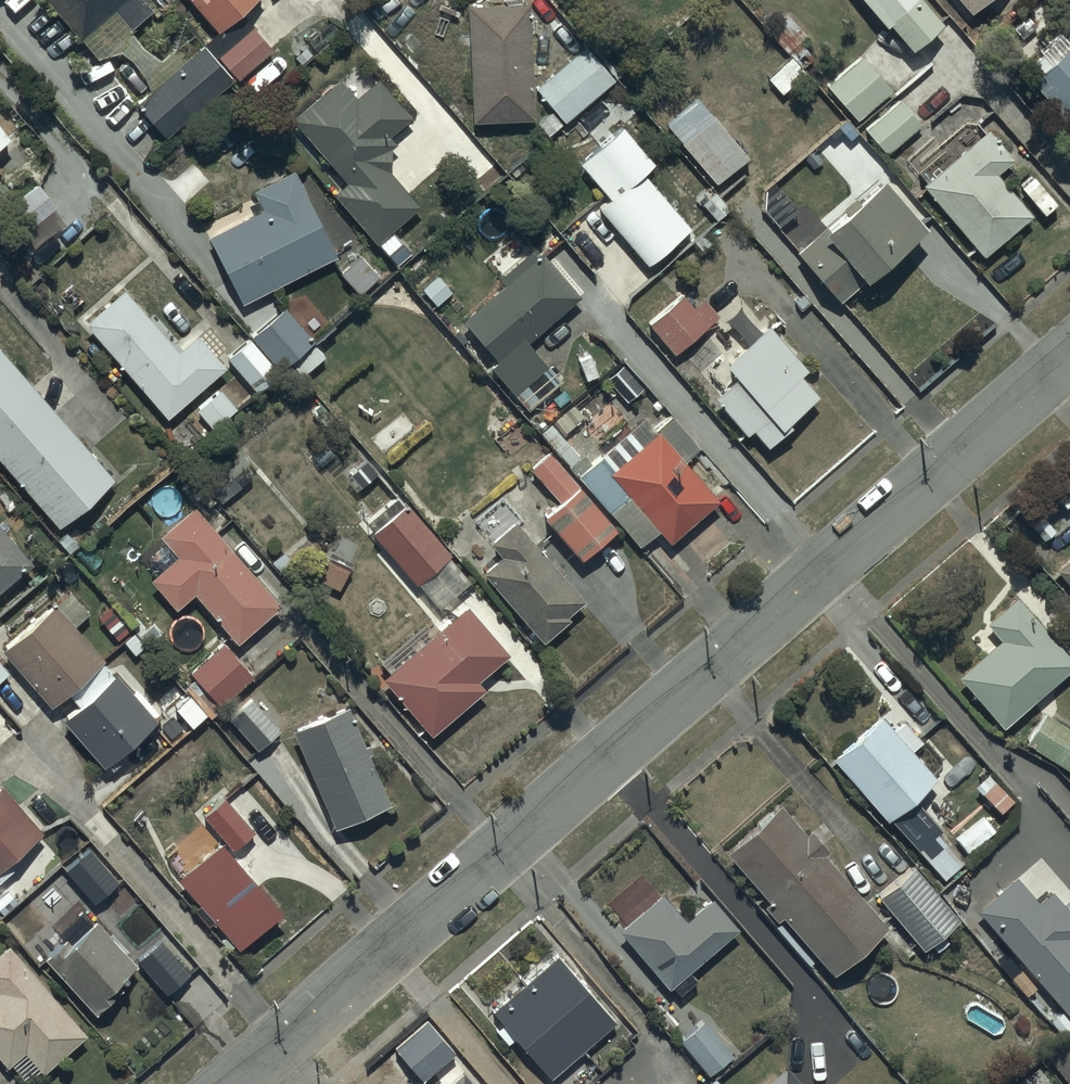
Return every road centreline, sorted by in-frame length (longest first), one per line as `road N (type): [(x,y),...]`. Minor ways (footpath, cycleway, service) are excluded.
road 1 (residential): [(243,1083),(1069,359)]

